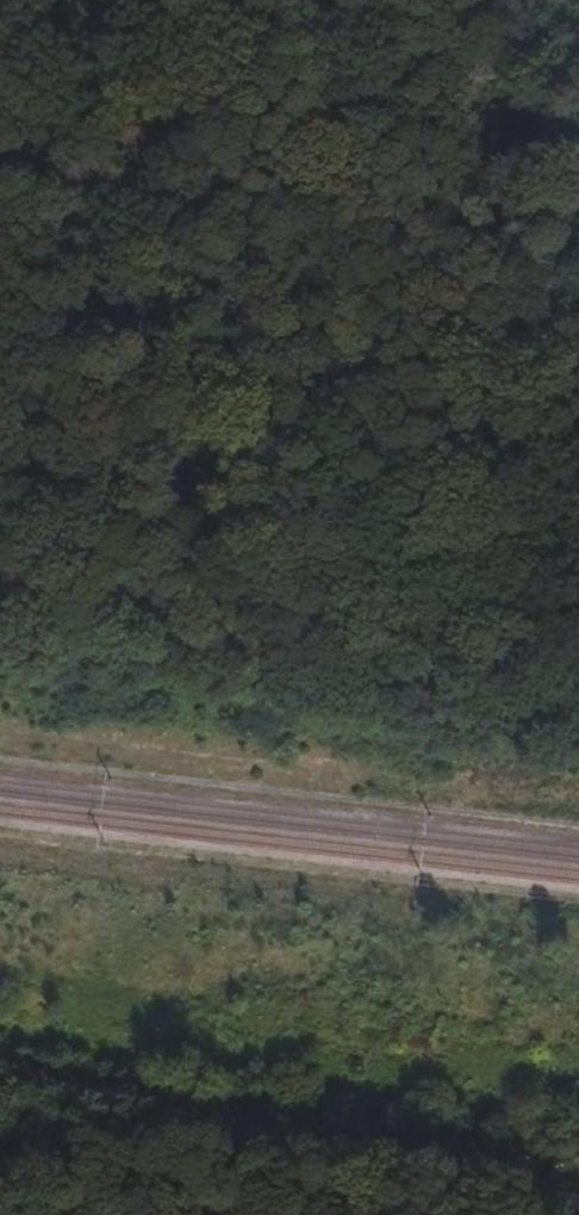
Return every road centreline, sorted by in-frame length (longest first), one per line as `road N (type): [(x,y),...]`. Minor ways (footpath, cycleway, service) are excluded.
road 1 (track): [(578,1191),(428,1161),(312,1124),(193,1118),(77,1081),(0,1072)]

